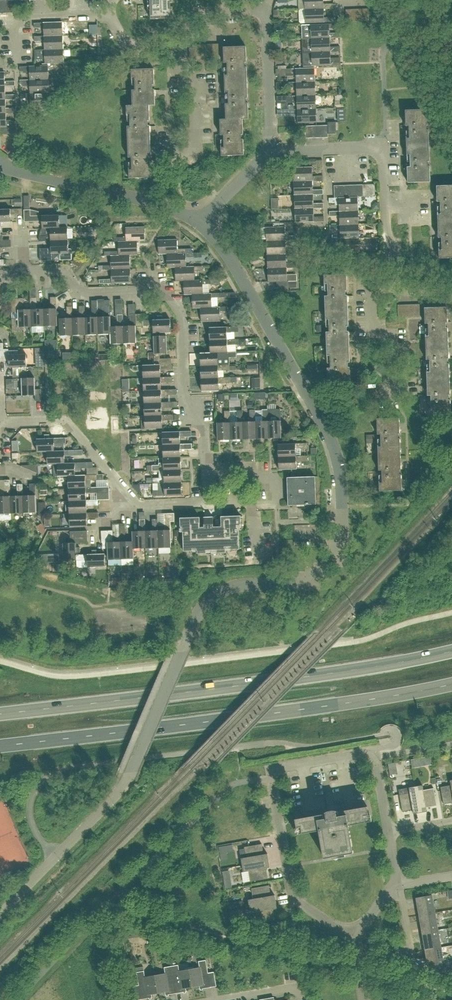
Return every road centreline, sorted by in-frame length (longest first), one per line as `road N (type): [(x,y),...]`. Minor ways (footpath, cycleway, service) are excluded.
road 1 (unclassified): [(0,914),(119,791),(207,603),(238,585),(304,583),(343,544),(332,442),(201,217)]
road 2 (primary): [(0,747),(451,684)]
road 3 (primary): [(451,652),(0,713)]
road 4 (residential): [(16,999),(219,795),(235,783),(272,777)]
road 5 (residential): [(207,470),(205,426),(186,401),(183,315),(164,291),(85,293),(61,269),(24,270)]
road 6 (residential): [(398,285),(381,149),(273,151)]
road 7 (unclassified): [(201,217),(0,165)]
road 8 (residential): [(353,938),(291,895),(272,777)]
road 9 (residential): [(176,142),(182,157),(196,152),(185,42),(209,40),(210,13)]
road 10 (residential): [(272,777),(276,767),(375,757),(389,831)]
road 11 (residential): [(131,500),(67,422),(3,425)]
road 12 (residential): [(273,151),(267,11)]
road 13 (residential): [(391,389),(394,345),(375,329),(369,301),(373,287),(398,285)]
road 14 (residential): [(210,13),(134,48),(109,13)]

